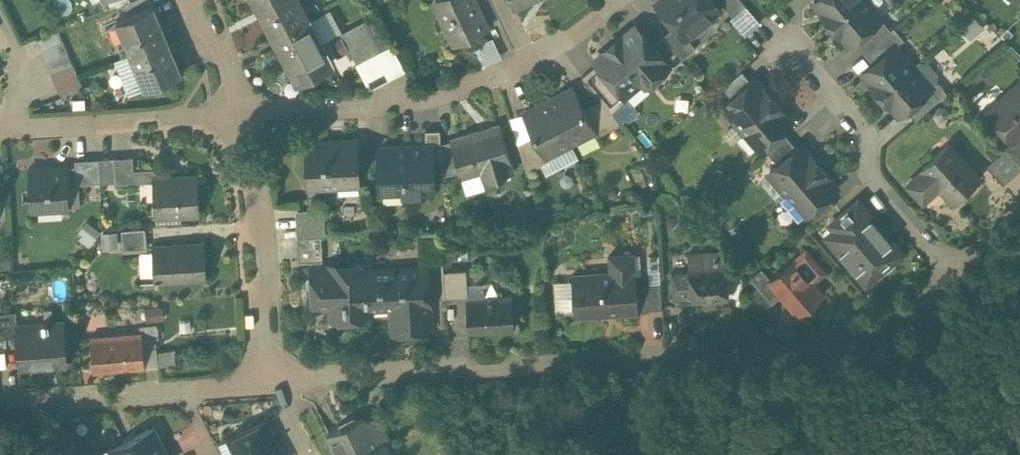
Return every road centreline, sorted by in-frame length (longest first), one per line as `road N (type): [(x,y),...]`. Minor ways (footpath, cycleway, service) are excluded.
road 1 (residential): [(275,384),(811,348),(910,315),(951,277)]
road 2 (residential): [(613,0),(538,55),(477,81),(411,99),(234,112)]
road 3 (residential): [(951,277),(876,185),(865,134),(782,40)]
road 4 (residential): [(234,112),(275,384)]
road 5 (residential): [(234,112),(0,129)]
road 6 (residential): [(0,405),(183,392)]

